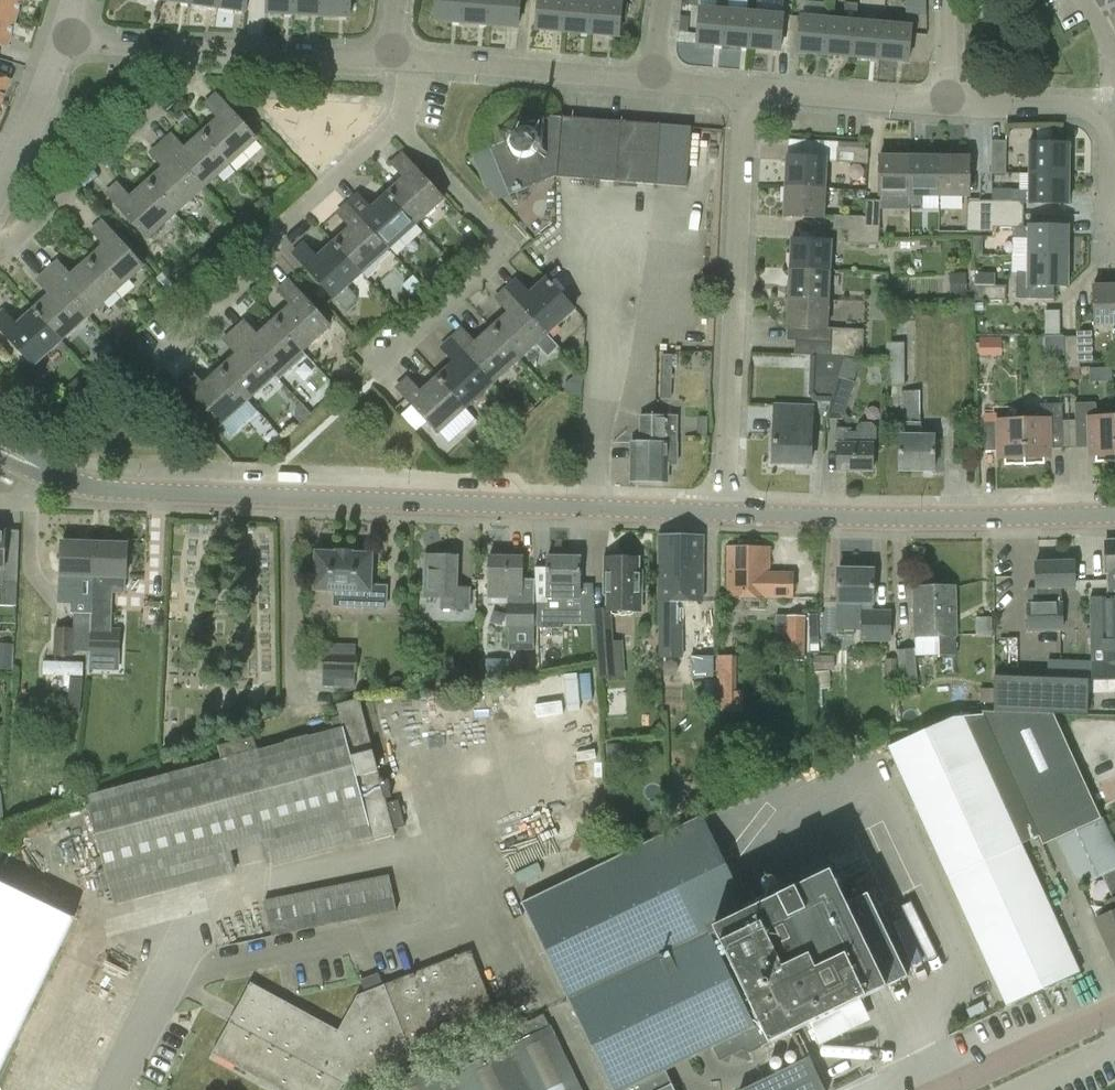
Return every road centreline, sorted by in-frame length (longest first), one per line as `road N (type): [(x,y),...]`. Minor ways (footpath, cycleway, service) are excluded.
road 1 (tertiary): [(724,513),(91,488),(0,448)]
road 2 (residential): [(724,513),(741,89)]
road 3 (tertiary): [(1114,513),(724,513)]
road 4 (residential): [(163,349),(262,274),(294,205),(391,119)]
road 5 (residential): [(381,352),(486,252),(495,233),(391,119)]
road 6 (residential): [(0,248),(191,72),(194,48)]
road 7 (residential): [(656,80),(390,57)]
road 8 (residential): [(952,103),(741,89)]
road 9 (residential): [(390,57),(194,48)]
road 10 (unclassified): [(950,1089),(1114,1012)]
road 11 (residential): [(1114,107),(952,103)]
road 12 (residential): [(0,184),(65,41)]
road 13 (residential): [(194,48),(65,41)]

